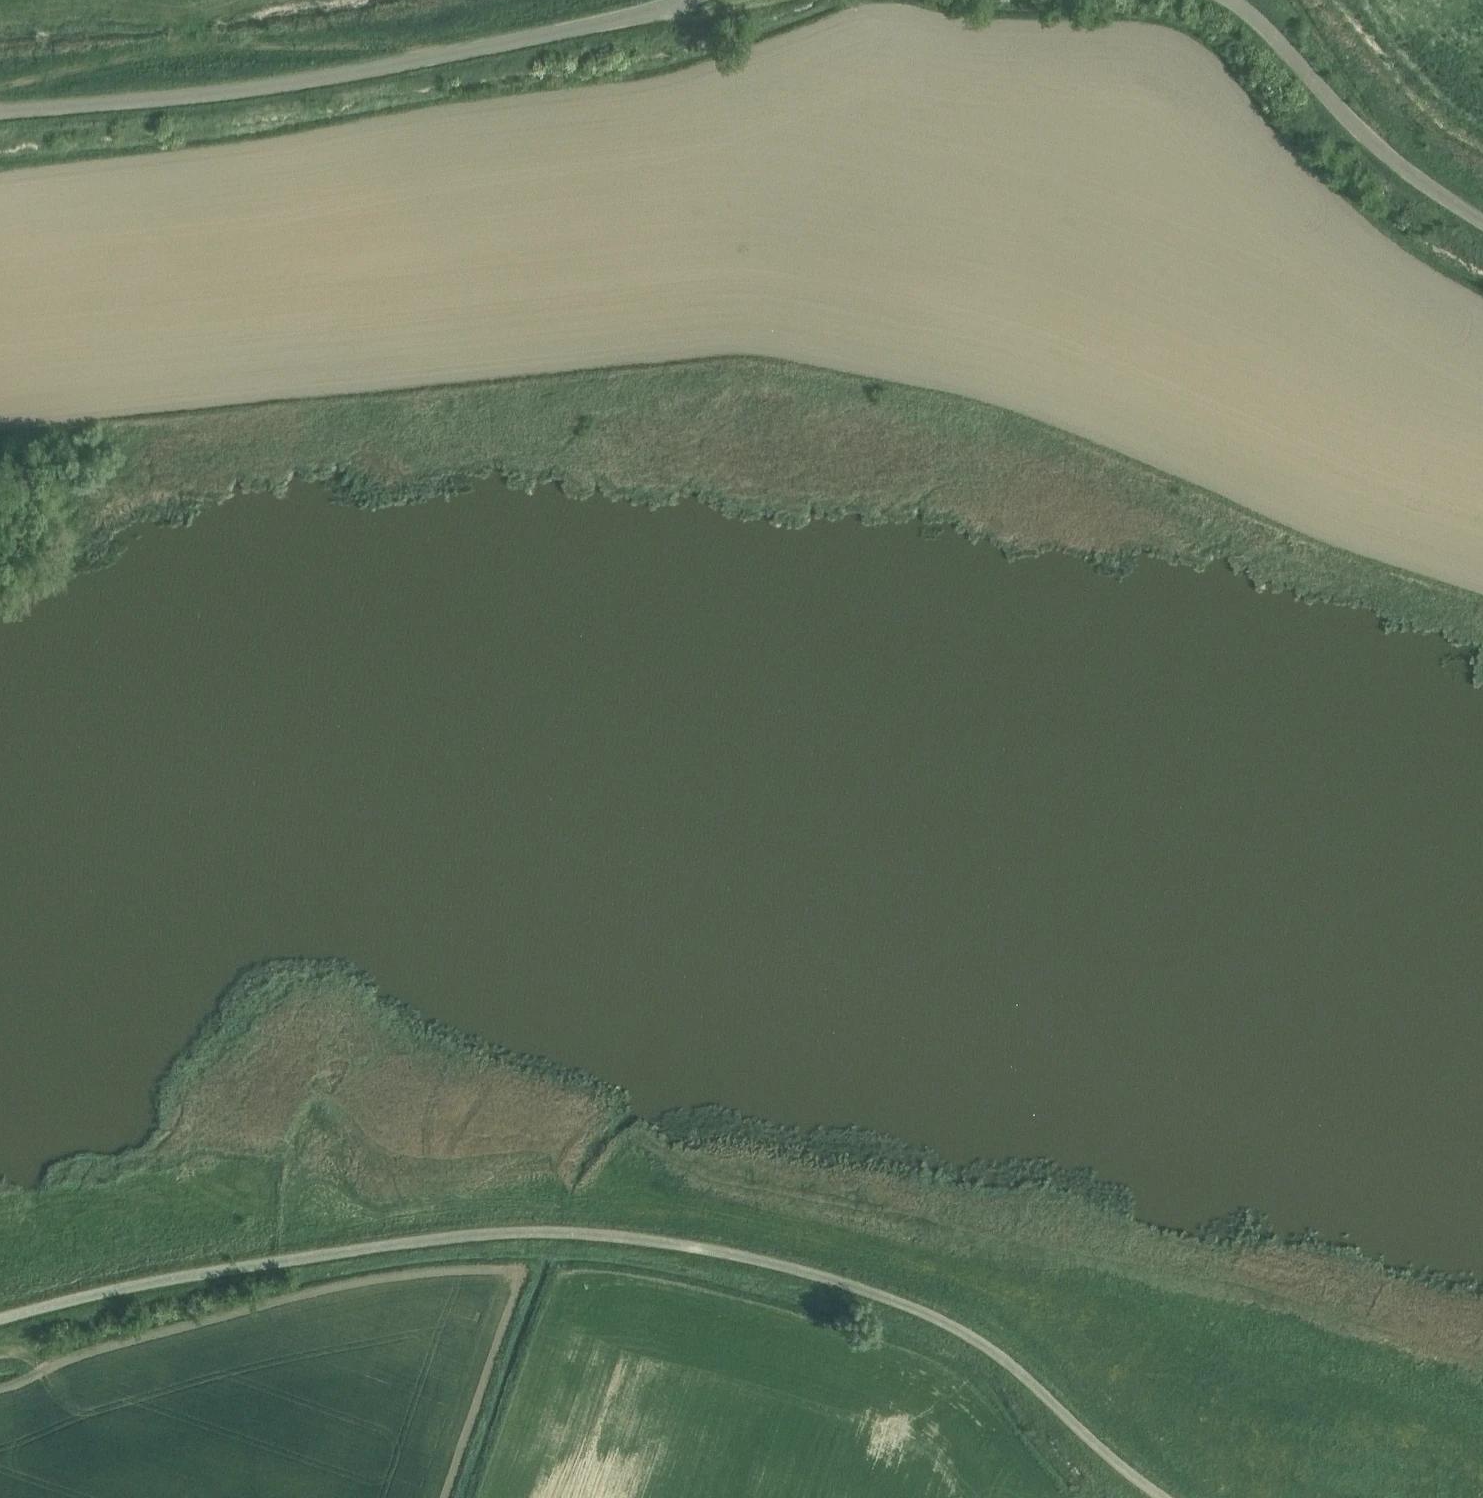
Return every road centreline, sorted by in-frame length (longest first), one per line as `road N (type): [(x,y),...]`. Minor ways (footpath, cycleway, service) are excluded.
road 1 (unclassified): [(1162,1497),(995,1351),(942,1320),(811,1274),(687,1247),(564,1232),(421,1240),(180,1277),(0,1319)]
road 2 (unclassified): [(685,0),(372,69),(215,94),(0,110)]
road 3 (unclassified): [(1482,223),(1371,143),(1232,0)]

